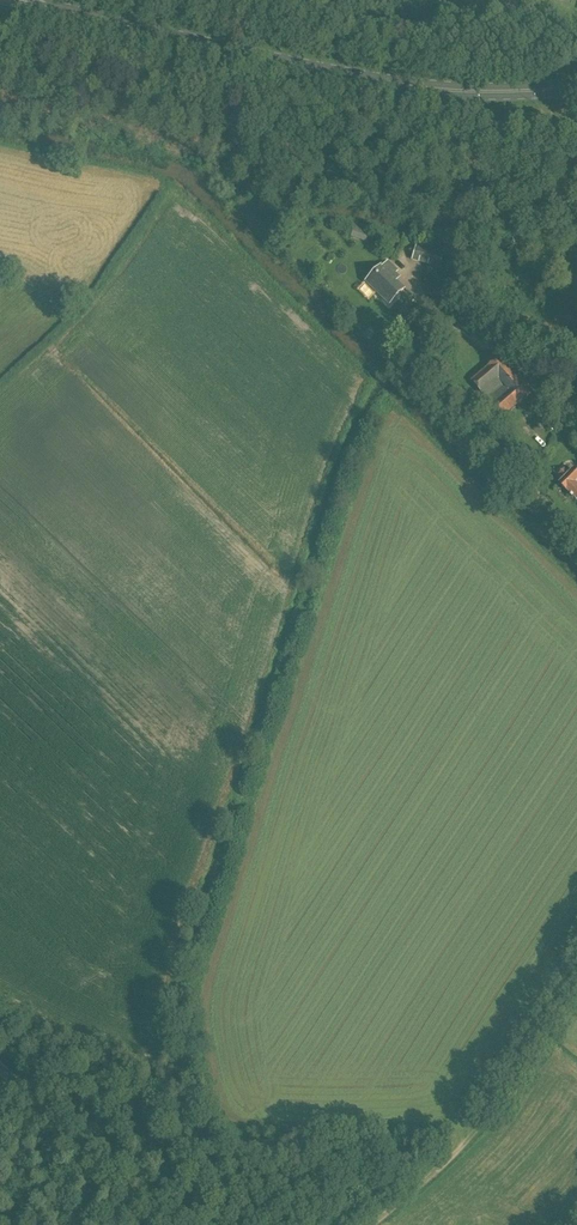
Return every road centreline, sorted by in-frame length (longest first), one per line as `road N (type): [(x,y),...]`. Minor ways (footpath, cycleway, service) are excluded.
road 1 (primary): [(3,0),(349,78),(472,91),(576,86)]
road 2 (unclassified): [(166,1224),(0,1066)]

